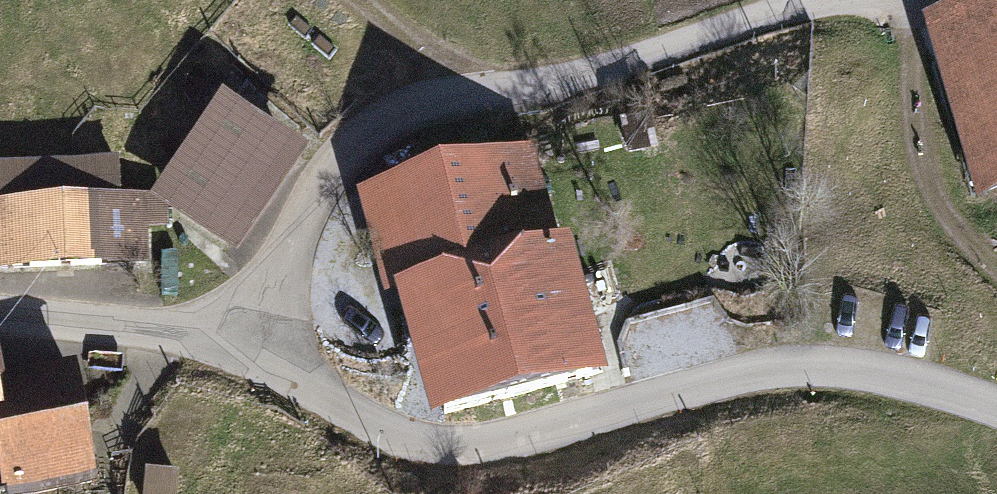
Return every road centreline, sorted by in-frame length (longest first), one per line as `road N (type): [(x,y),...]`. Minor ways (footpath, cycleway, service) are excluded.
road 1 (track): [(912,0),(809,9),(554,92),(384,123),(314,194),(246,353)]
road 2 (track): [(246,353),(362,434),(451,462),(524,448),(795,366),(901,378),(996,407)]

